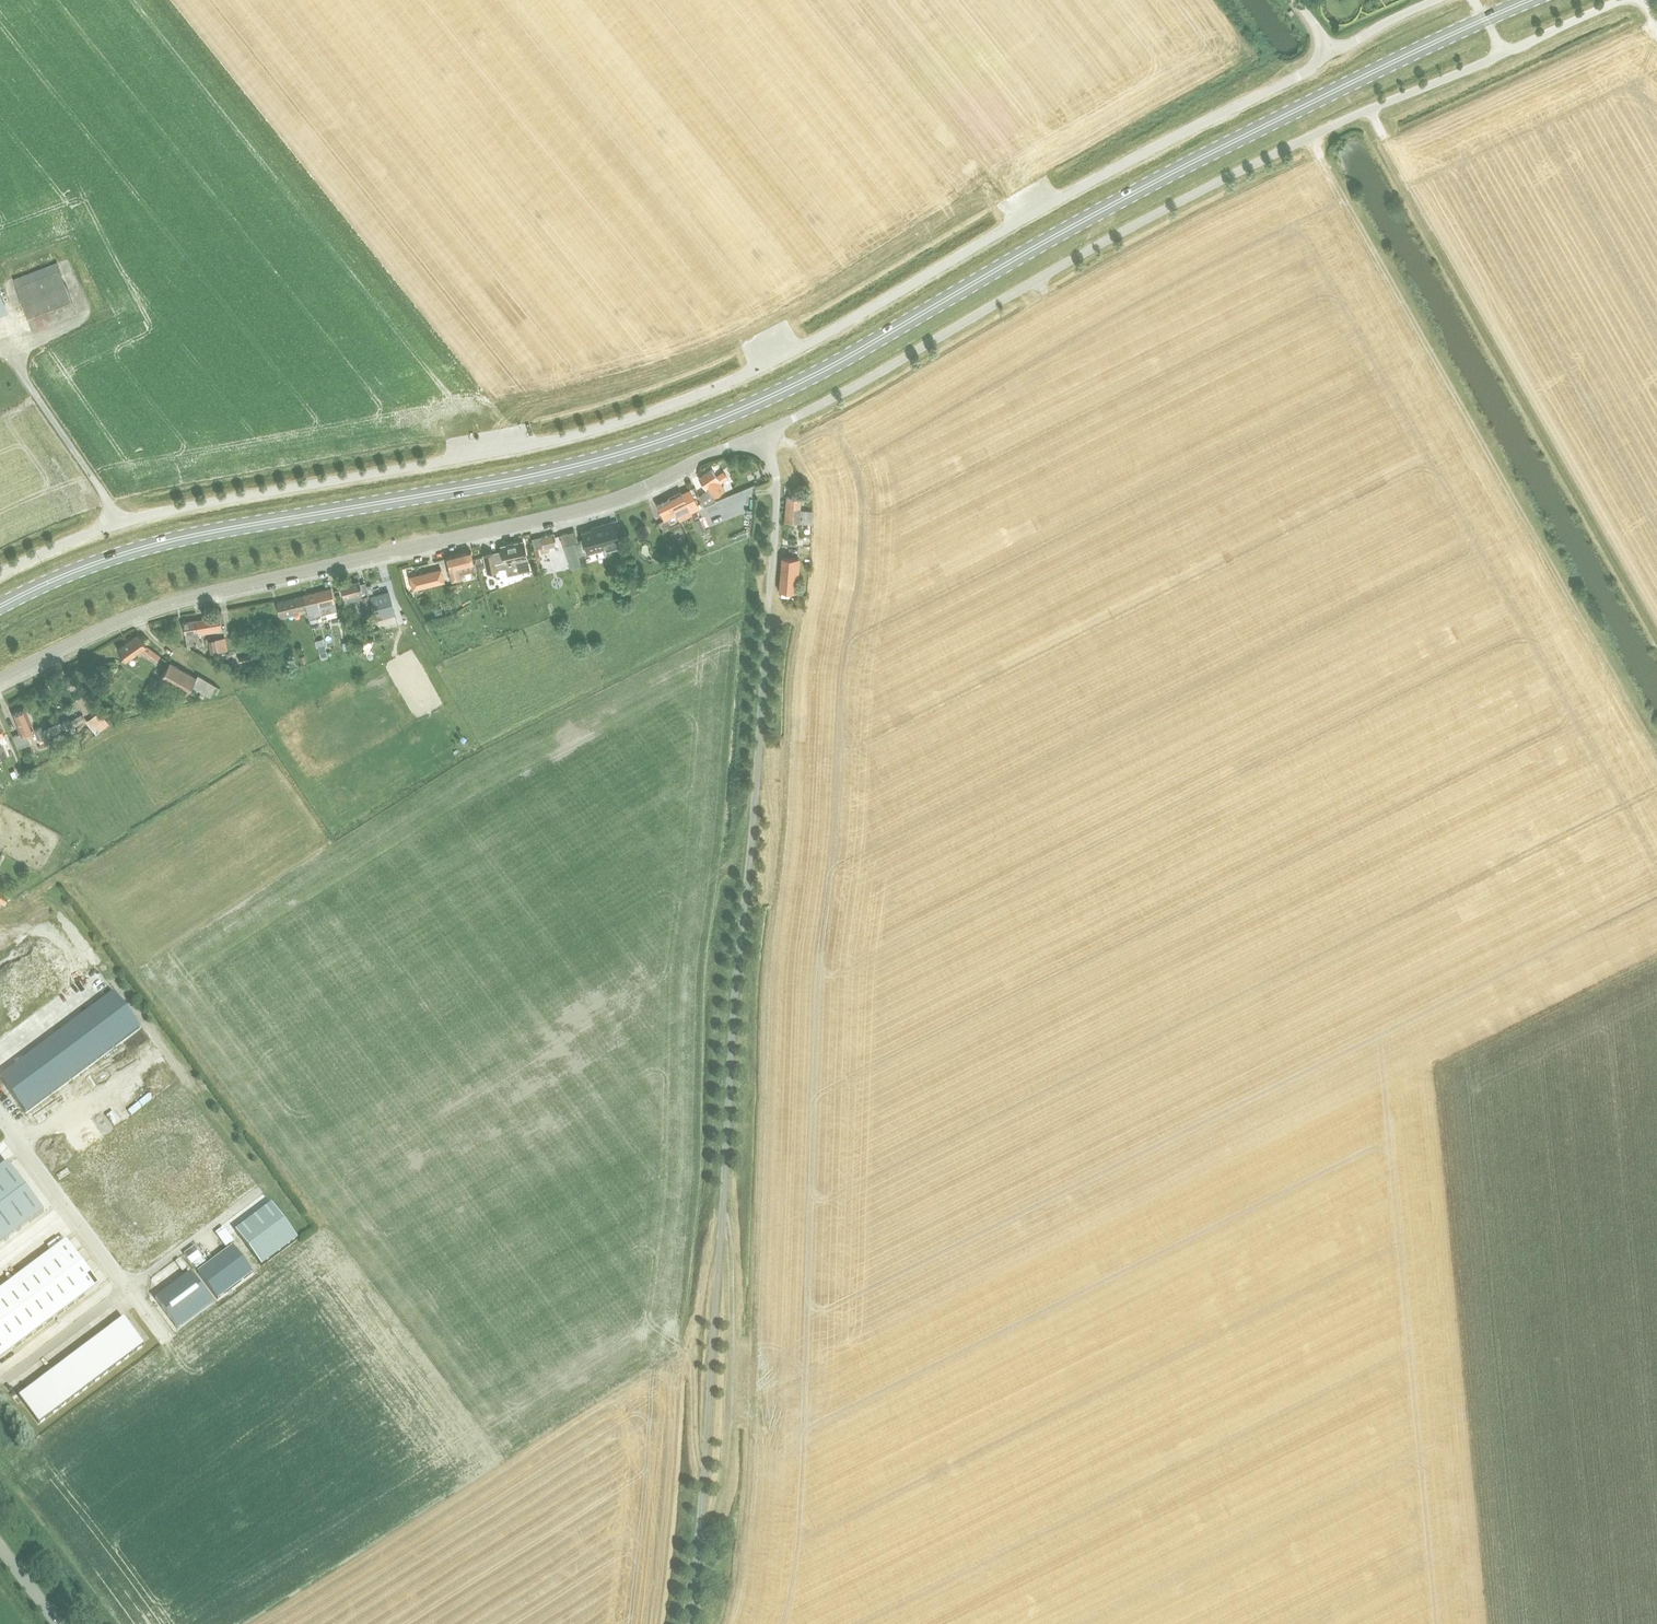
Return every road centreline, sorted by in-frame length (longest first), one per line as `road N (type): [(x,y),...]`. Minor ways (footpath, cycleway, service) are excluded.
road 1 (secondary): [(0,608),(100,562),(192,537),(576,467),(688,432),(858,351),(1208,154),(1529,0)]
road 2 (unclassified): [(1329,50),(1300,75),(1083,186),(775,361),(658,410),(503,450),(173,509),(68,541),(0,573)]
road 3 (unclassified): [(691,1623),(773,560),(776,475),(761,434)]
road 4 (unclassified): [(761,434),(1279,152),(1621,0)]
road 5 (unclassified): [(0,678),(173,601),(584,507),(761,434)]
road 6 (unclassified): [(12,1564),(218,1407)]
road 7 (unclassified): [(0,1117),(126,1288)]
road 8 (unclassified): [(126,1288),(260,1191)]
road 9 (unclassified): [(126,1288),(218,1407)]
road 10 (unclassified): [(8,1377),(126,1288)]

